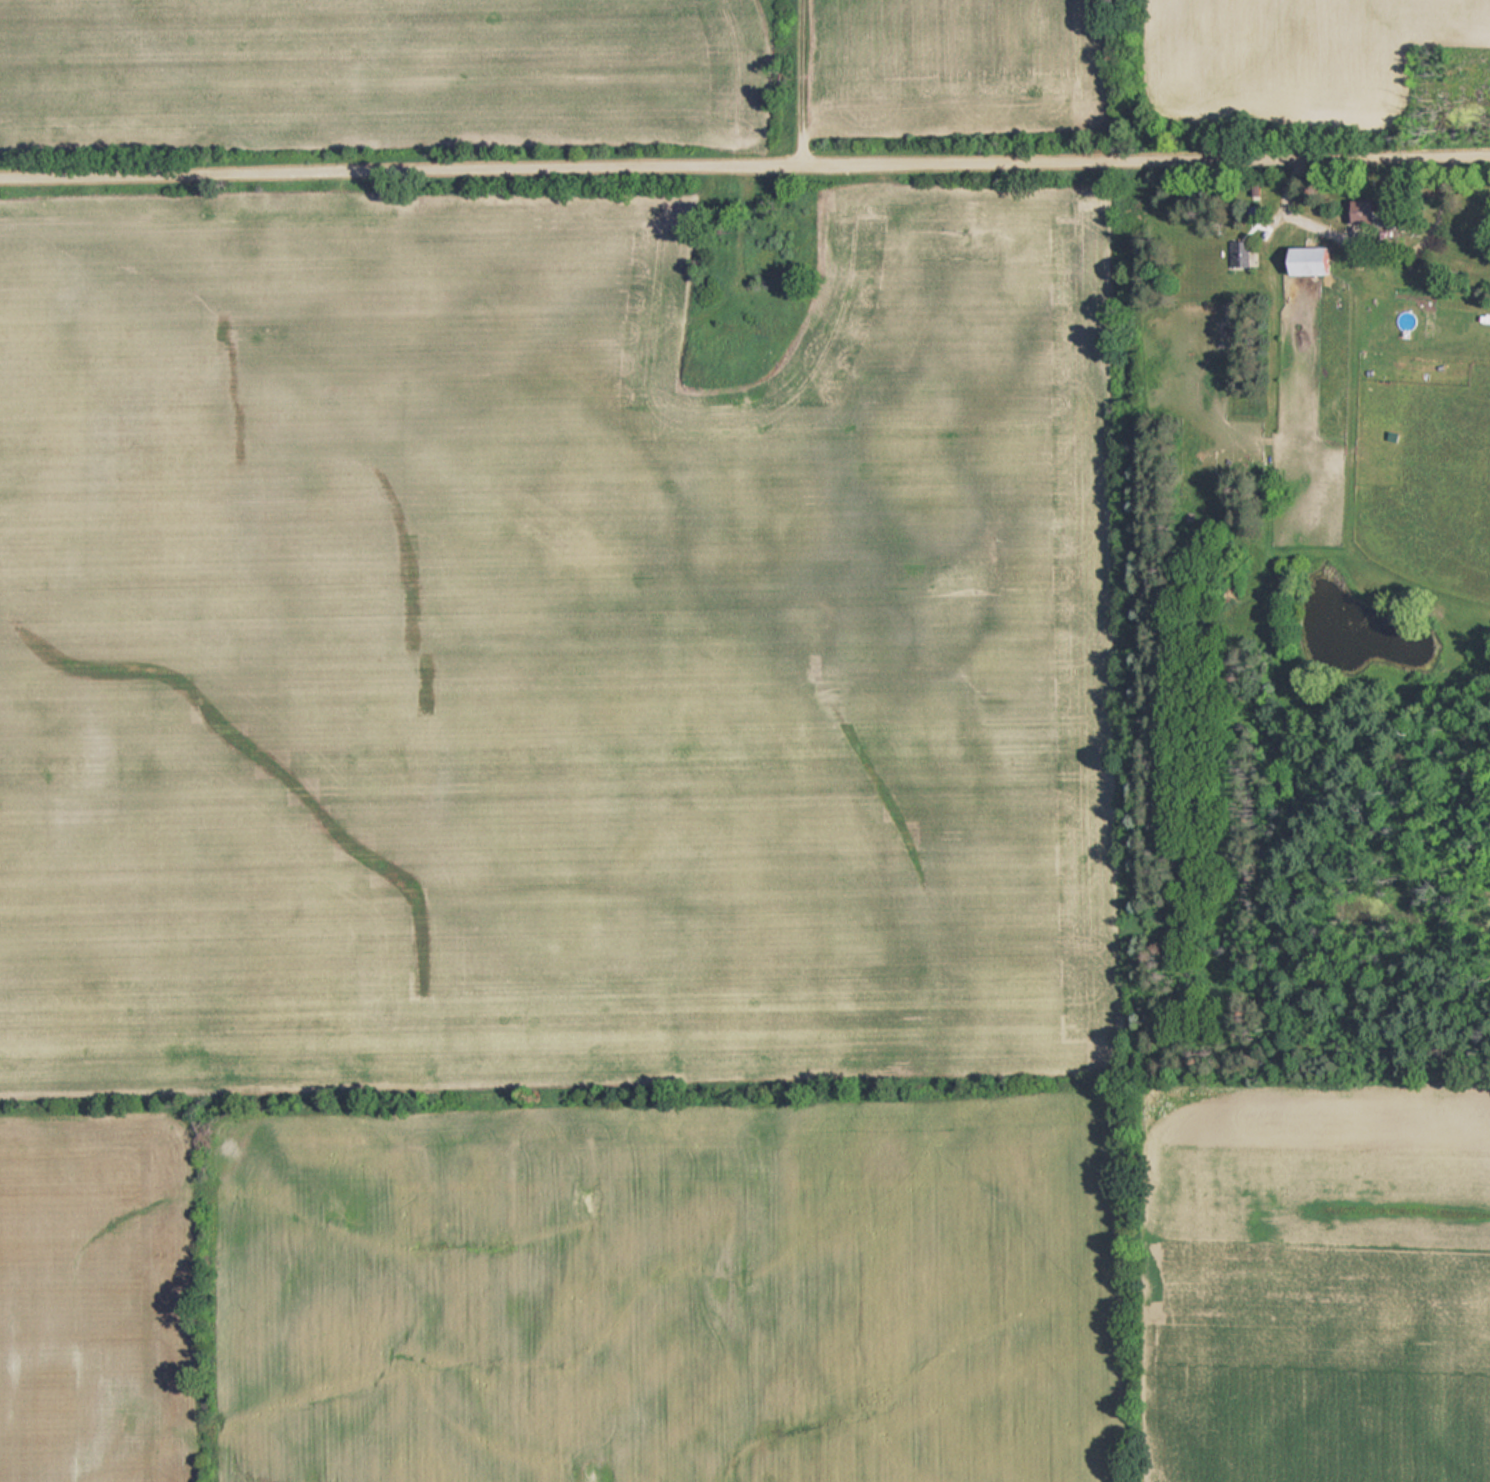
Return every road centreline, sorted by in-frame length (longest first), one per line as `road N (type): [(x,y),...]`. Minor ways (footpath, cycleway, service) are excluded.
road 1 (residential): [(0,189),(1489,168)]

